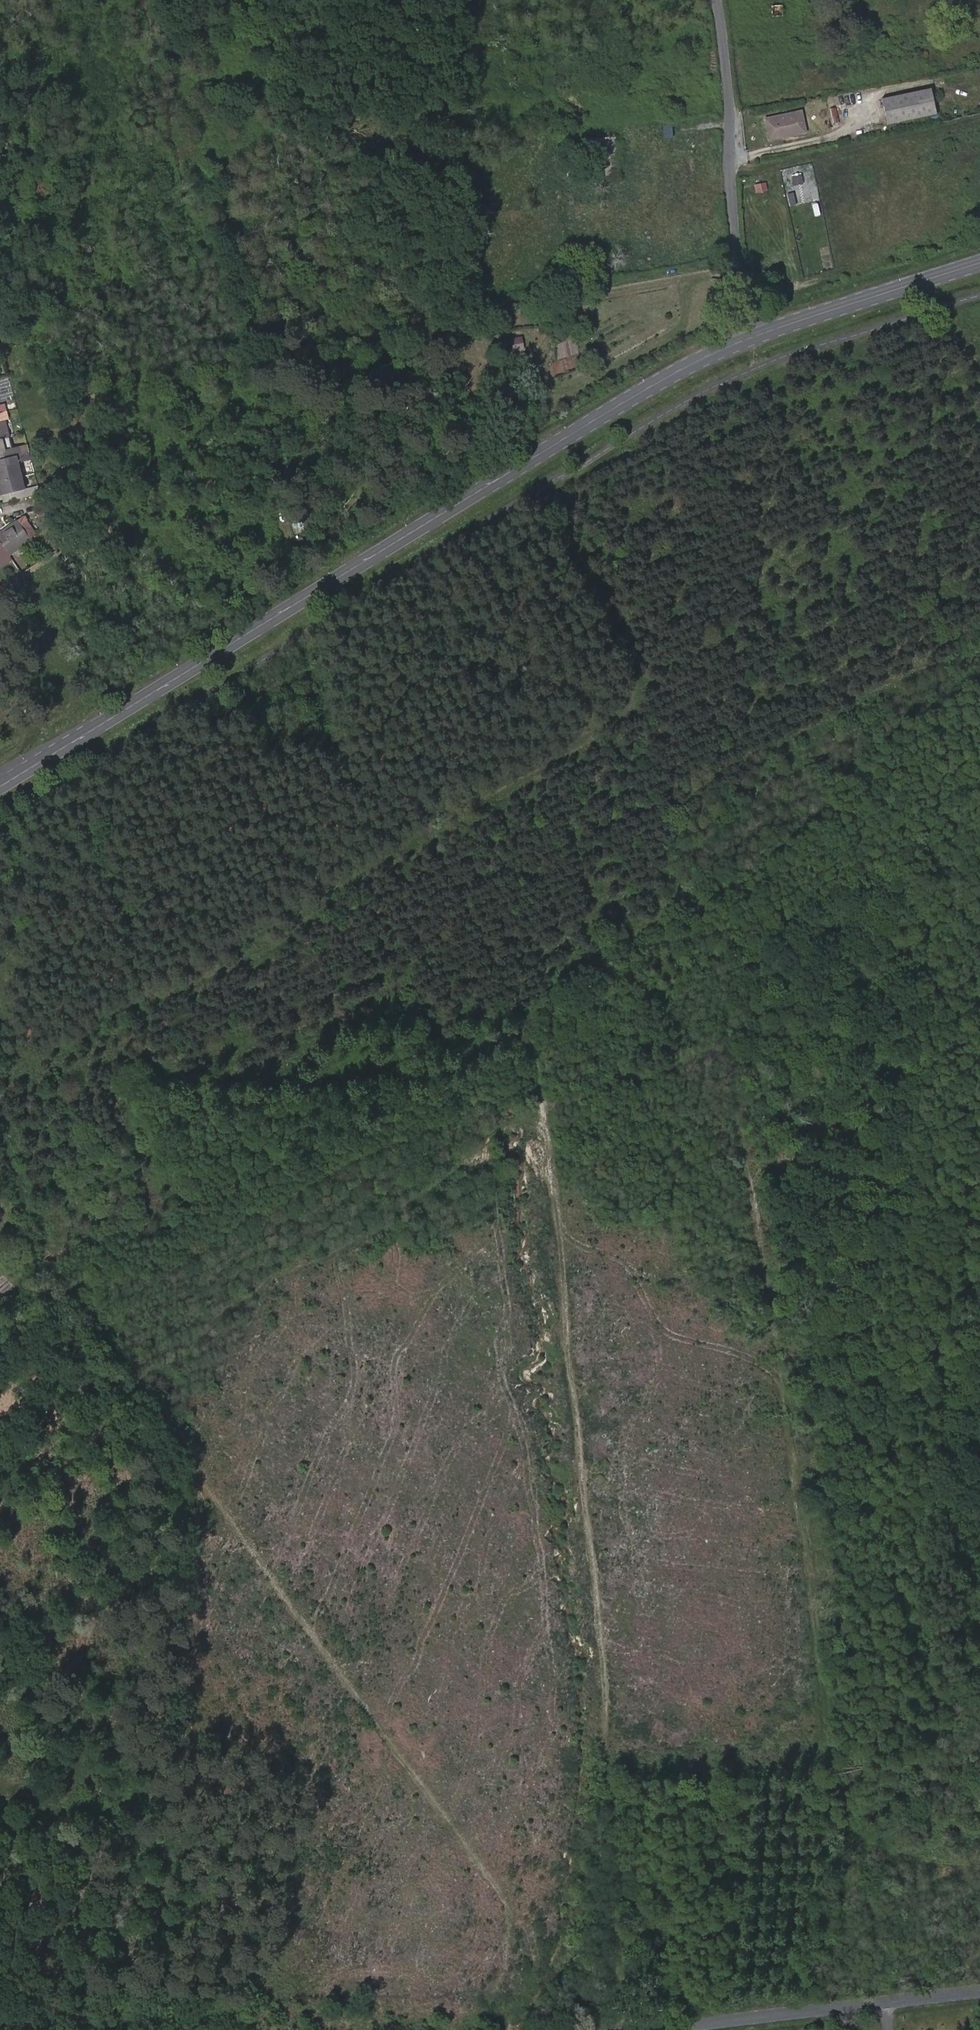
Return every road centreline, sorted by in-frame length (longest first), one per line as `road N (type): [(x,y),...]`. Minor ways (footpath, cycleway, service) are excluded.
road 1 (primary): [(751,337),(625,401),(0,785)]
road 2 (tertiary): [(637,2029),(979,1991)]
road 3 (residential): [(717,0),(738,264),(751,337)]
road 4 (primary): [(979,264),(751,337)]

